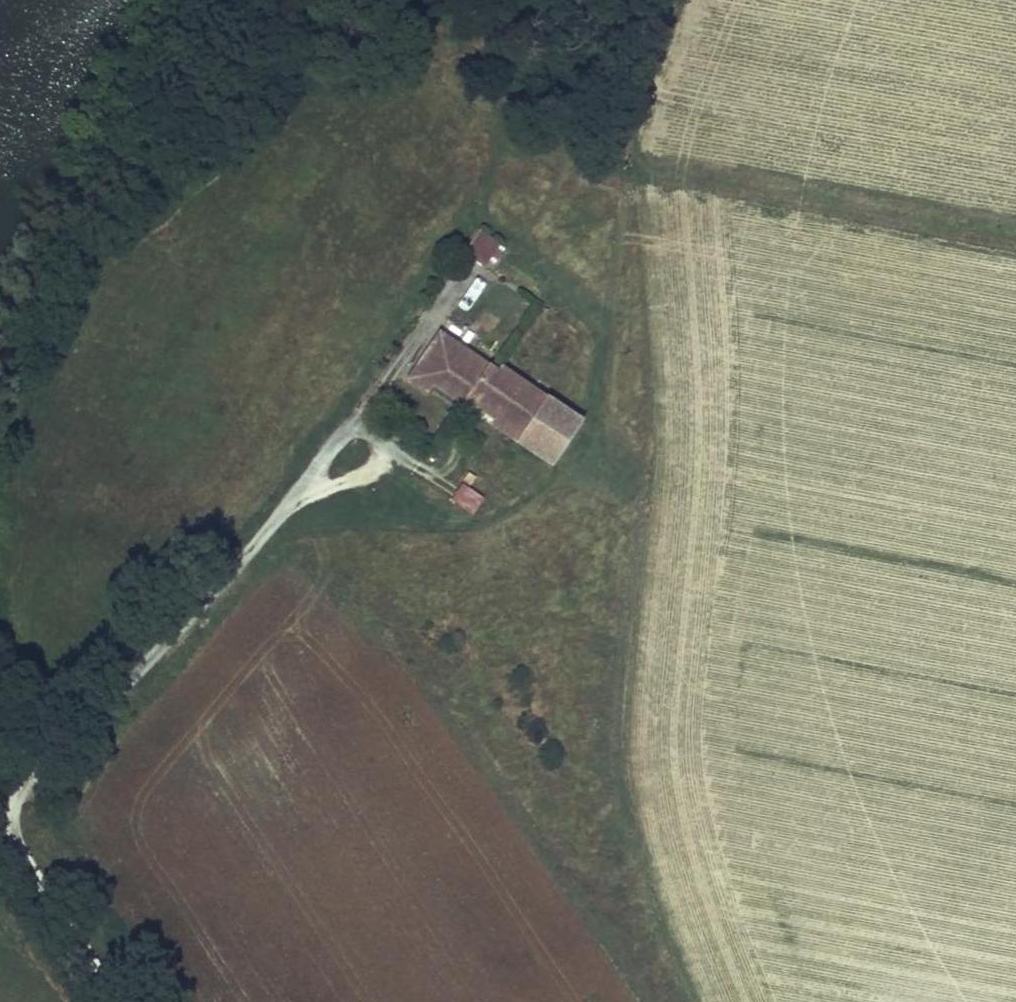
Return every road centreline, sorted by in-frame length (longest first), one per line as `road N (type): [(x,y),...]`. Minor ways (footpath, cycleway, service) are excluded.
road 1 (track): [(123,1001),(9,830),(7,804),(30,762),(158,642),(274,518),(344,424),(363,423),(416,460)]

